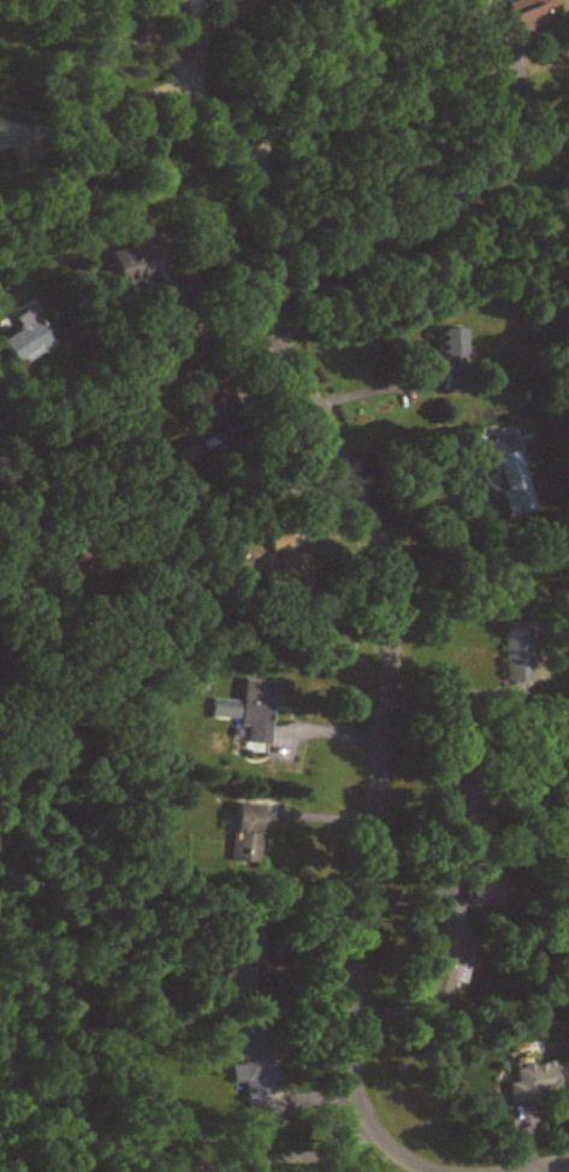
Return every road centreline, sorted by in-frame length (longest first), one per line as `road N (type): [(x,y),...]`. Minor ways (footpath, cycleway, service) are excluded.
road 1 (residential): [(436,1171),(387,1146),(356,1093),(391,730),(397,620),(390,563),(337,440),(267,325)]
road 2 (residential): [(568,147),(0,484)]

